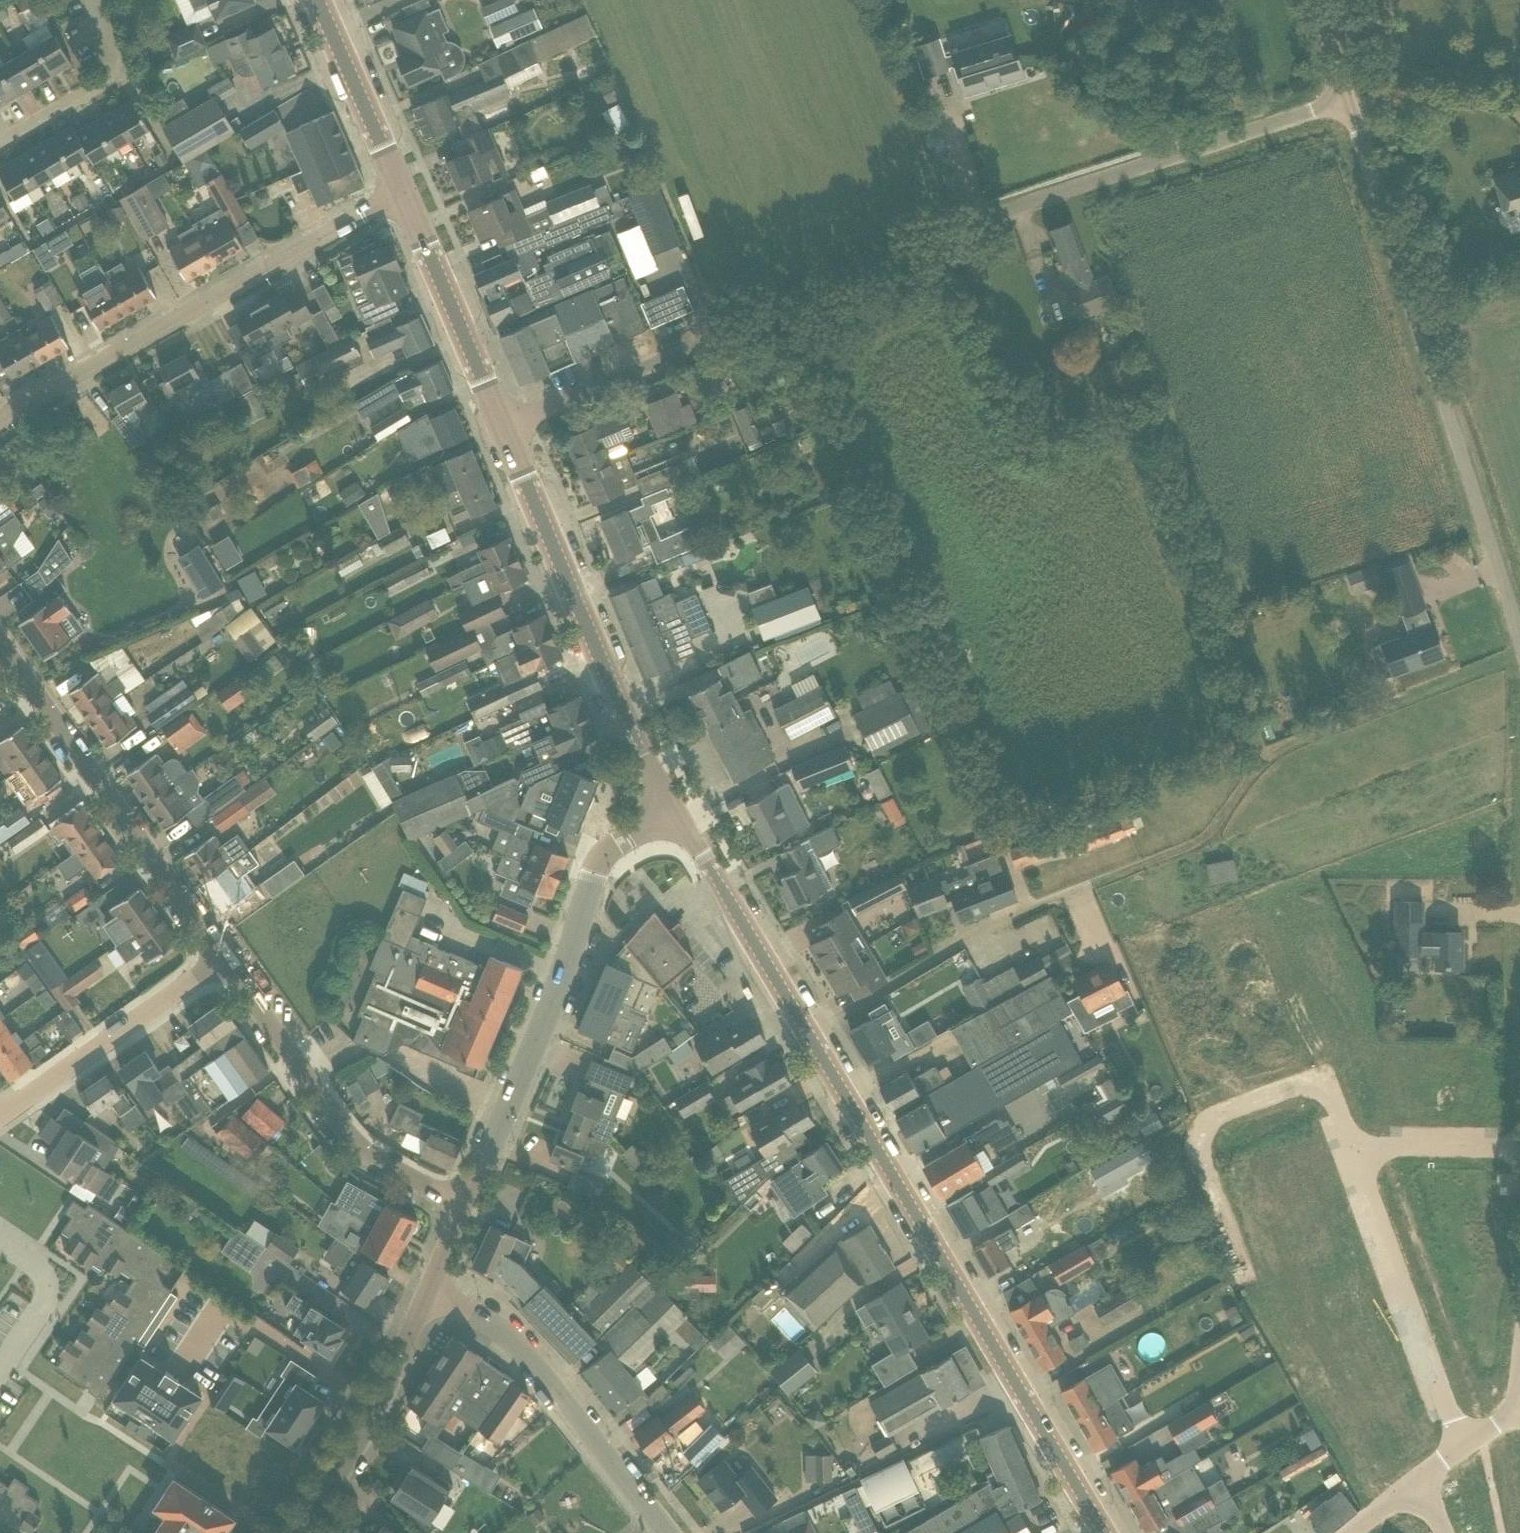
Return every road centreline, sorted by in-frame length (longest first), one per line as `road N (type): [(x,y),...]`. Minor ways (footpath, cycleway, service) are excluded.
road 1 (unclassified): [(504,429),(1034,199),(1348,99)]
road 2 (tertiary): [(1104,1532),(811,1036)]
road 3 (unclassified): [(1519,637),(1348,99)]
road 4 (track): [(1092,889),(1207,847),(1289,753),(1519,666)]
road 5 (residential): [(0,427),(38,395),(402,193)]
road 6 (tertiary): [(464,1202),(552,1006),(594,872),(608,847),(669,808)]
road 7 (tertiary): [(669,808),(504,429)]
road 8 (residential): [(221,962),(0,638)]
road 9 (residential): [(1352,1151),(1324,1076),(1205,1118),(1193,1132),(1248,1282)]
road 10 (residential): [(464,1202),(341,1132),(221,962)]
road 11 (residential): [(663,1532),(513,1342),(426,1293)]
road 12 (unclassified): [(811,1036),(974,939),(1092,889)]
road 13 (residential): [(1458,1441),(1352,1151)]
road 14 (tertiary): [(298,1532),(358,1444),(426,1293)]
road 15 (residential): [(0,1116),(221,962)]
road 16 (tertiary): [(811,1036),(669,808)]
road 17 (tertiary): [(504,429),(402,193)]
road 18 (residential): [(0,143),(14,142),(111,83),(111,52),(91,0)]
road 19 (tertiary): [(402,193),(317,0)]
road 20 (residential): [(1352,1151),(1519,1144)]
road 21 (residential): [(0,1368),(44,1302),(46,1284),(0,1244)]

